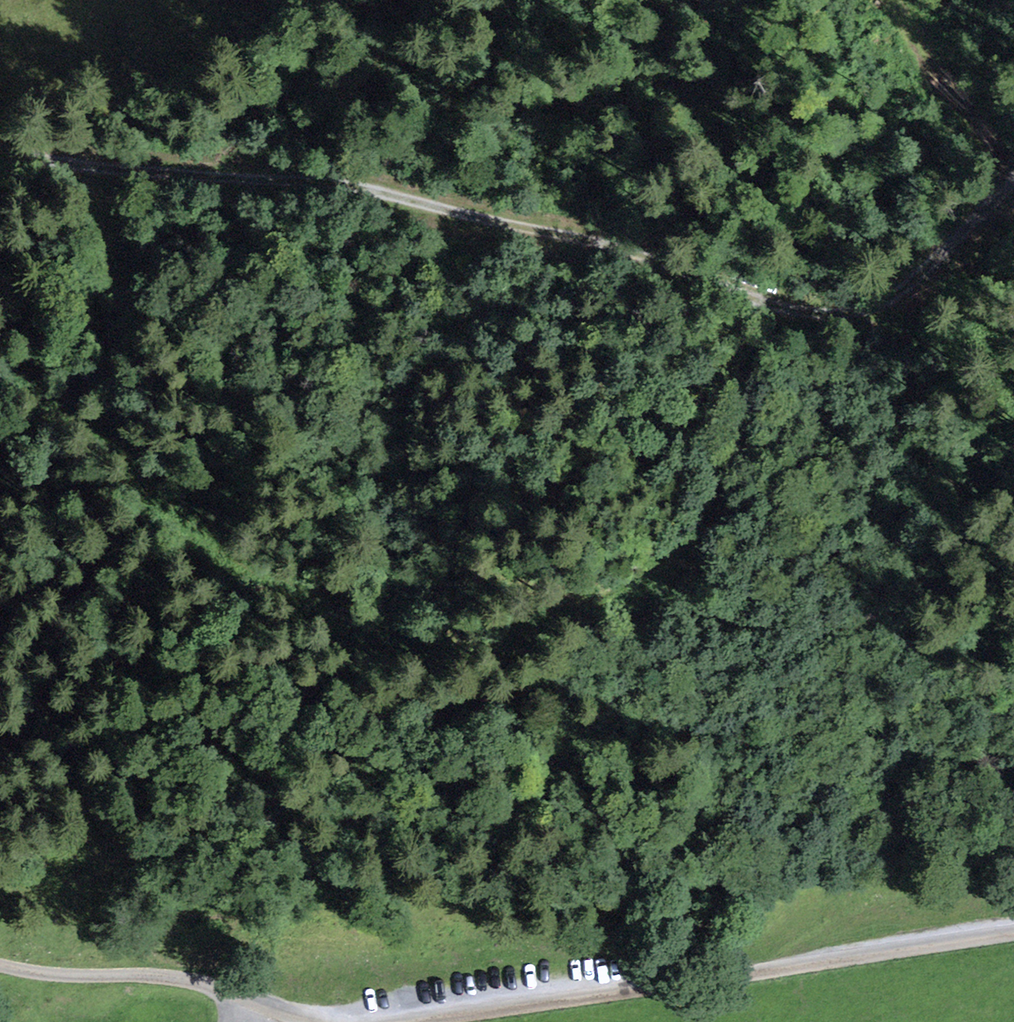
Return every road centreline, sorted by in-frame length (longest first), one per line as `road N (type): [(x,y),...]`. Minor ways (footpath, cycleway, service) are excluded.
road 1 (track): [(114,167),(118,233),(93,298),(46,337),(44,373),(58,404),(172,514),(426,647),(496,640),(650,578),(711,516),(745,390),(790,302)]
road 2 (track): [(0,135),(114,167),(336,179),(398,191),(644,253),(839,316),(908,324)]
road 3 (unclassified): [(381,1021),(1013,926)]
road 4 (unclassified): [(271,1021),(254,1003),(210,983),(0,964)]
road 5 (track): [(1013,565),(962,477),(926,449),(908,324)]
road 6 (track): [(908,324),(965,309),(1013,257)]

